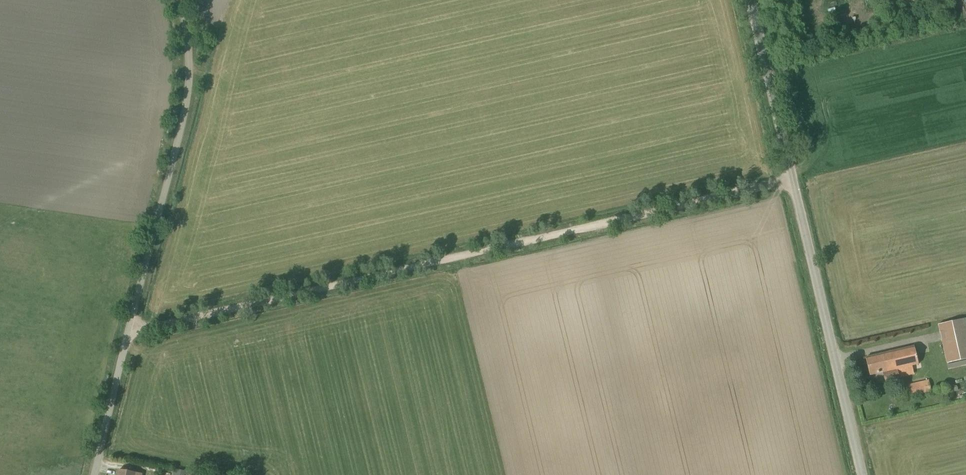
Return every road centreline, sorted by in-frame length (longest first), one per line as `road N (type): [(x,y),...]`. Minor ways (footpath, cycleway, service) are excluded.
road 1 (track): [(128,325),(215,314),(795,179)]
road 2 (unclassified): [(864,474),(752,0)]
road 3 (unclassified): [(95,474),(186,108),(180,0)]

